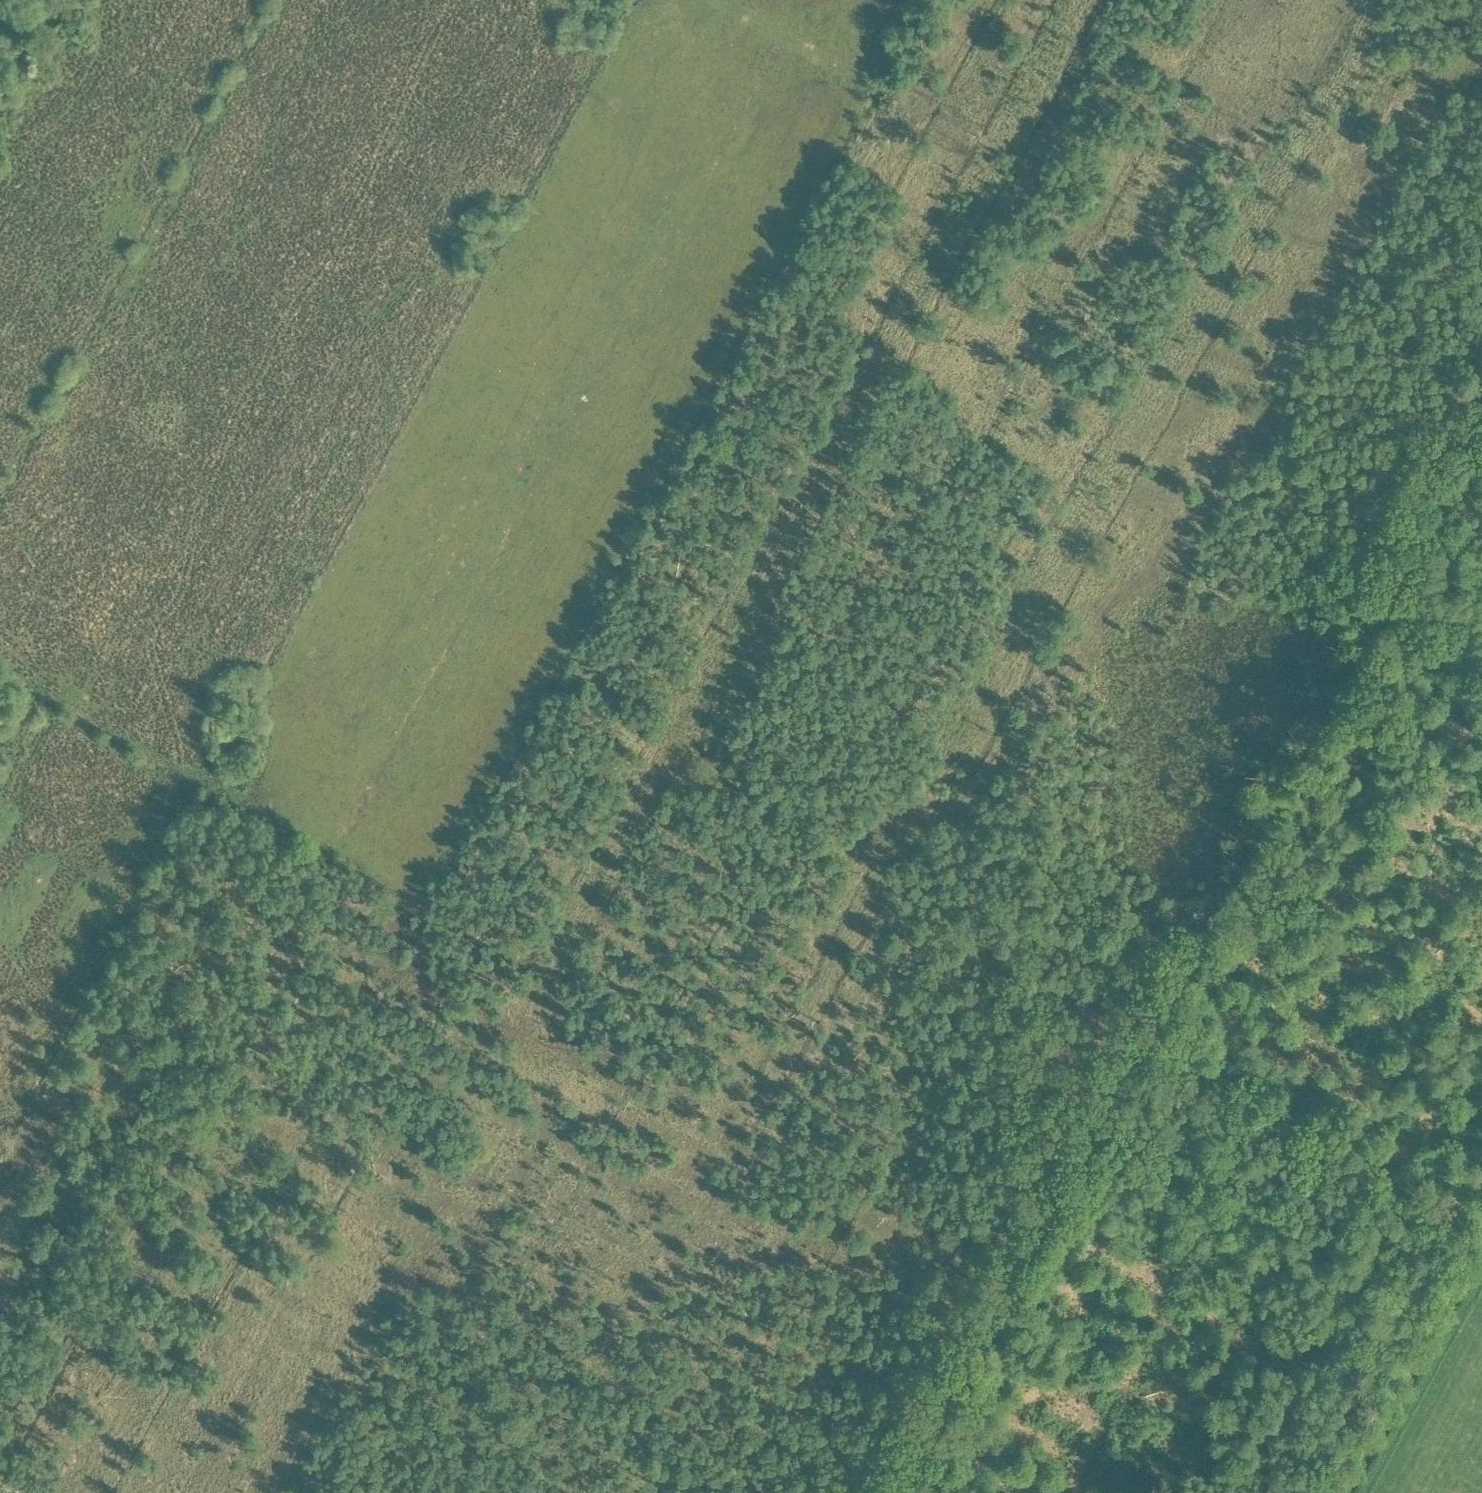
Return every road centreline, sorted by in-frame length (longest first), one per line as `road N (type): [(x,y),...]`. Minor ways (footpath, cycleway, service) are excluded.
road 1 (track): [(1481,412),(887,1492)]

